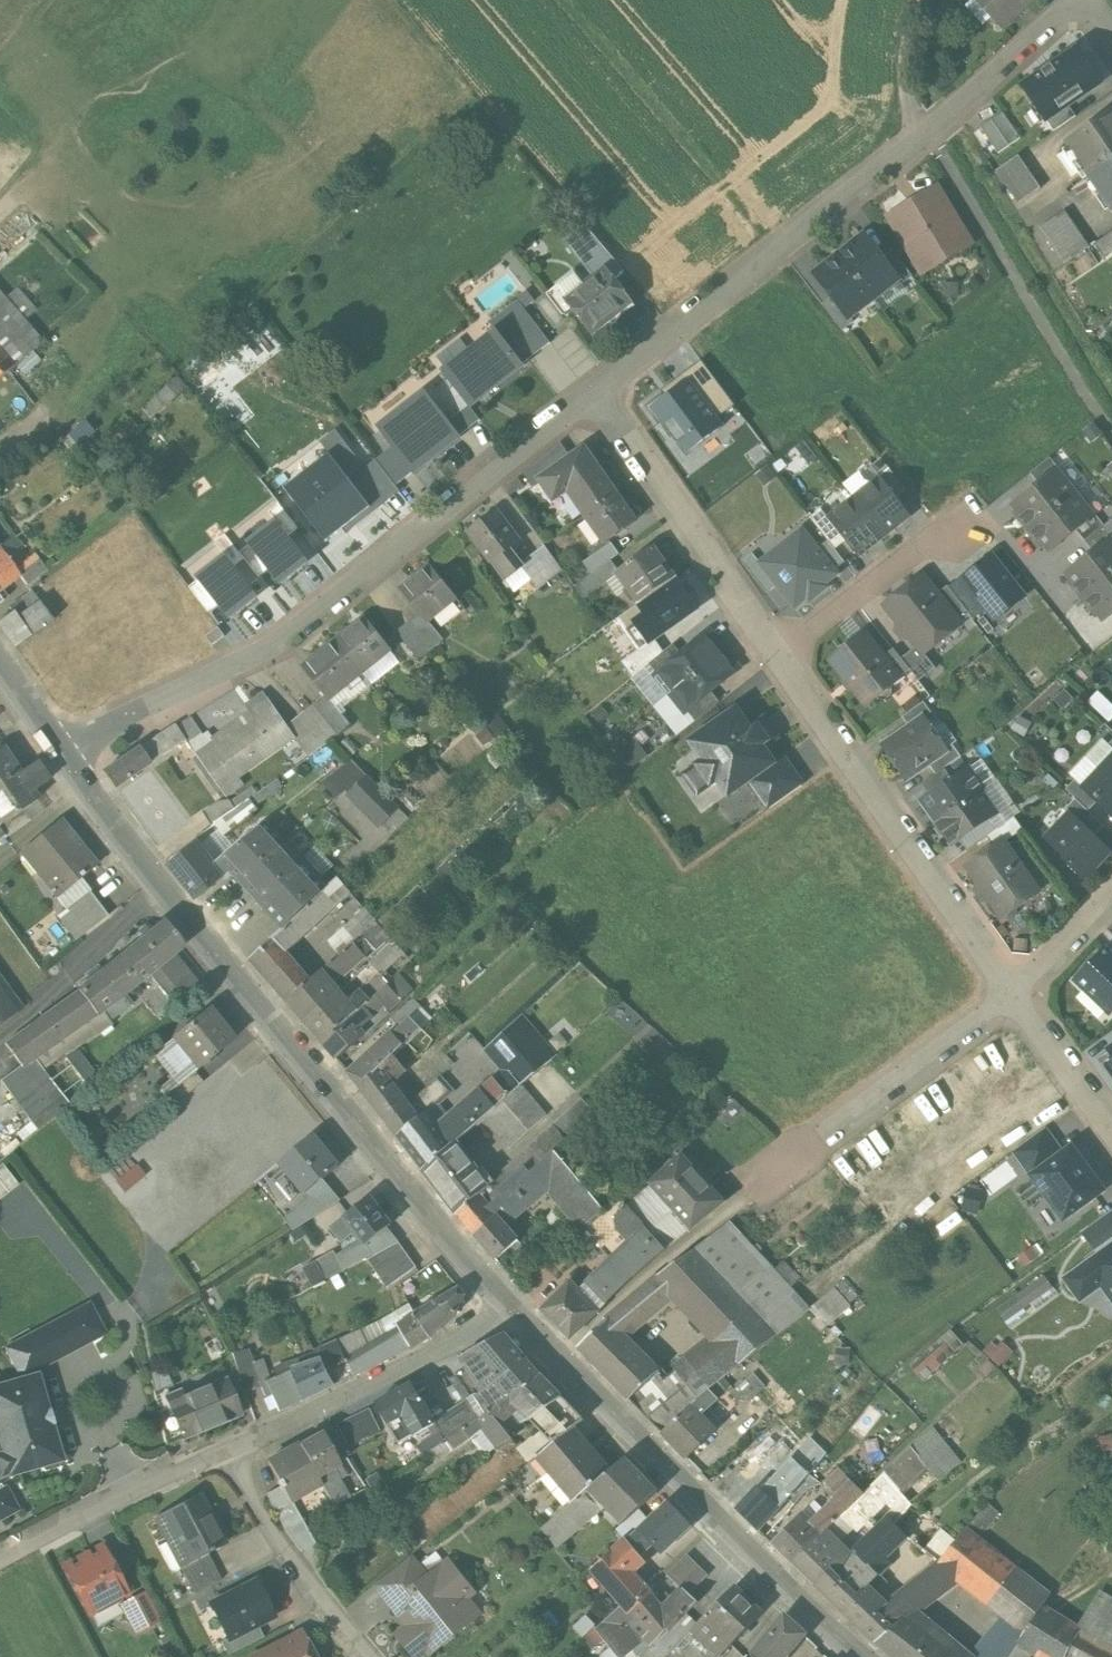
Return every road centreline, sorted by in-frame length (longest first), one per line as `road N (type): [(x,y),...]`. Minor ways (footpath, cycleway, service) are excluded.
road 1 (secondary): [(501,1298),(59,759)]
road 2 (residential): [(59,759),(286,645),(595,391)]
road 3 (residential): [(595,391),(922,139),(1074,0)]
road 4 (secondary): [(859,1656),(501,1298)]
road 5 (residential): [(1014,995),(781,652)]
road 6 (residential): [(781,652),(595,391)]
road 7 (residential): [(1014,995),(756,1184)]
road 8 (residential): [(501,1298),(438,1354),(226,1455)]
road 9 (track): [(756,1184),(555,1354)]
road 10 (residential): [(226,1455),(0,1563)]
road 11 (residential): [(368,1656),(226,1455)]
road 12 (residential): [(955,521),(781,652)]
road 13 (residential): [(1111,1133),(1014,995)]
road 14 (track): [(914,0),(903,100),(922,139)]
road 15 (residential): [(1111,896),(1014,995)]

